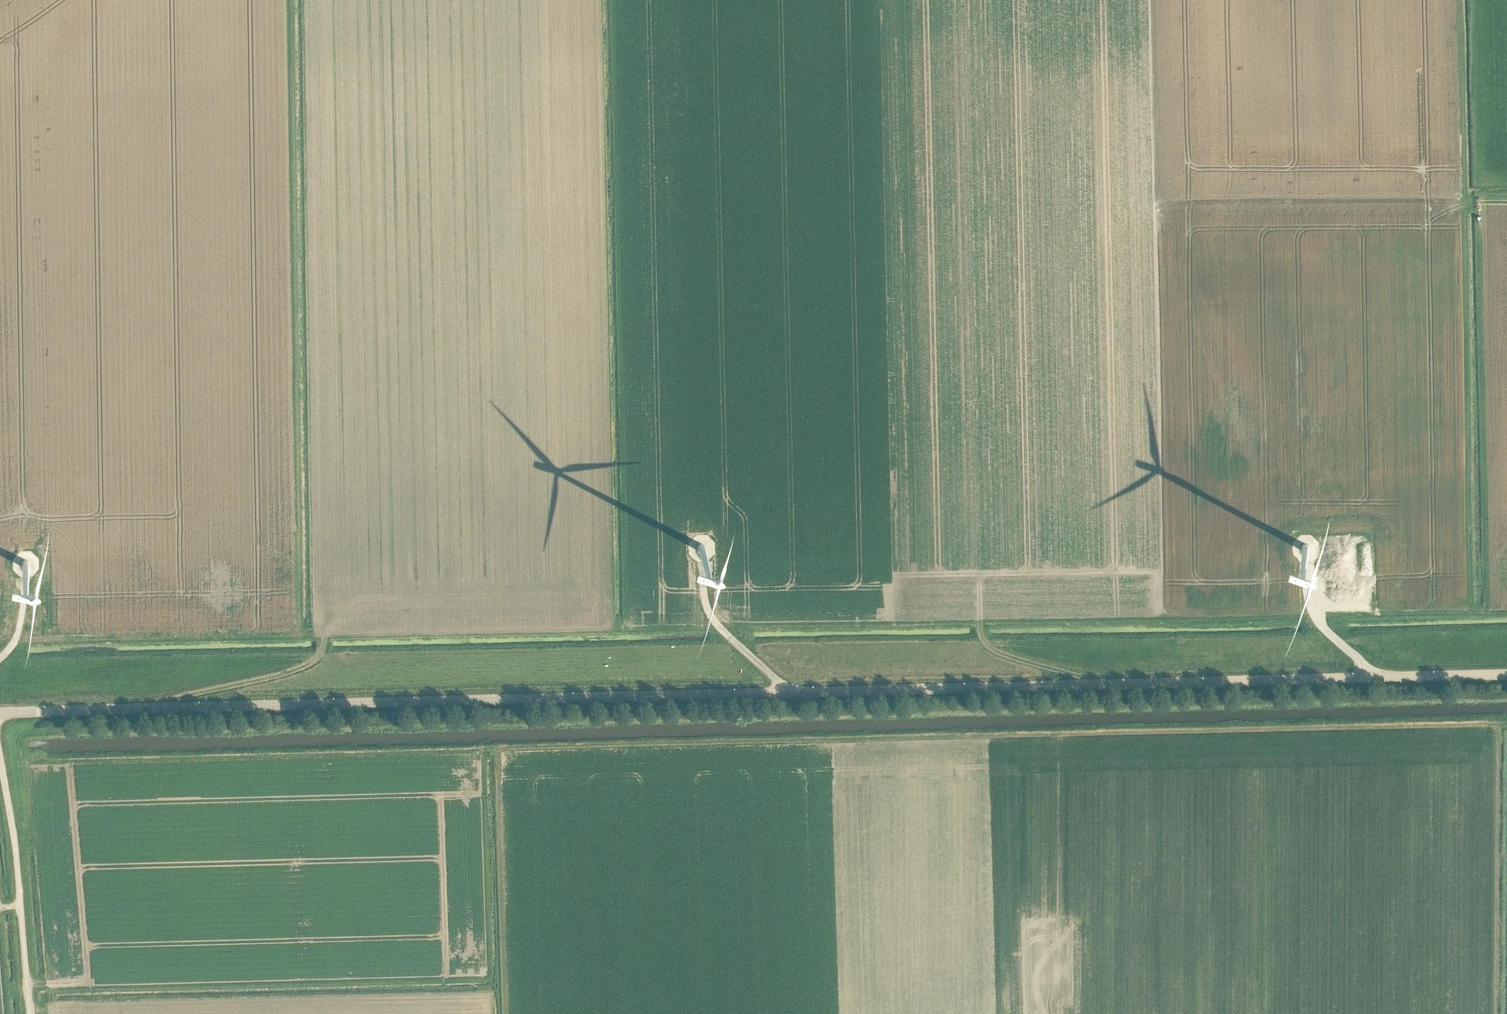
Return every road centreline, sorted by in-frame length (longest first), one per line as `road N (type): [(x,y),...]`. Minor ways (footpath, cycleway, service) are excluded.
road 1 (tertiary): [(0,713),(1506,673)]

